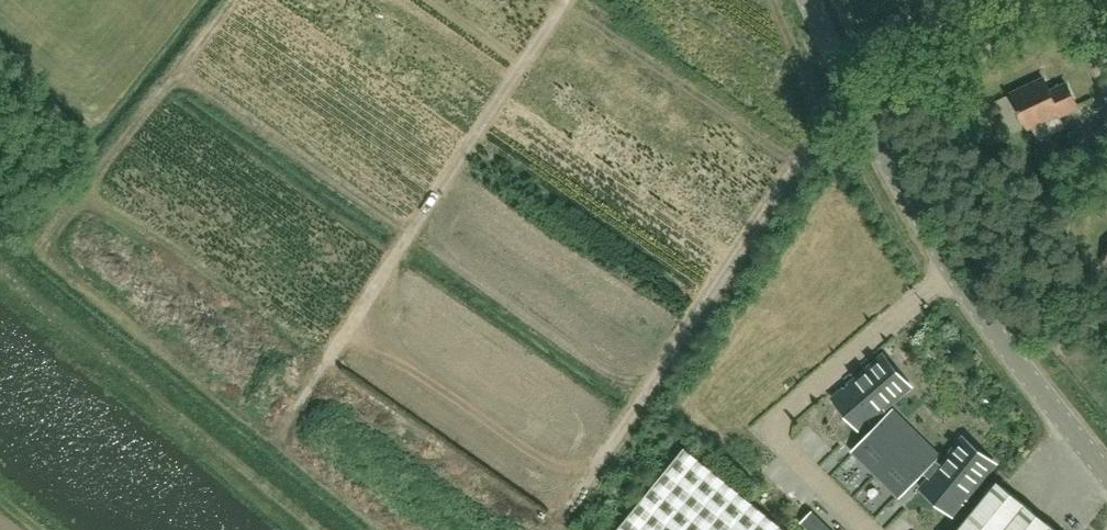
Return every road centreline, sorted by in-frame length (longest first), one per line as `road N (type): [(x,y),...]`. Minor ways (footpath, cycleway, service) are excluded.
road 1 (track): [(567,0),(280,439),(37,247),(229,0)]
road 2 (track): [(327,372),(559,526),(820,132),(859,103)]
road 3 (unclassified): [(1106,473),(969,300),(910,206),(812,0)]

